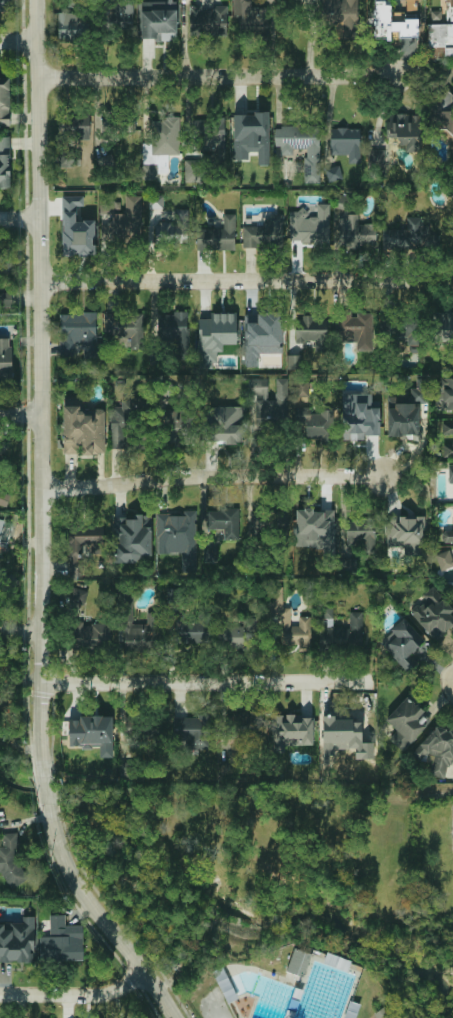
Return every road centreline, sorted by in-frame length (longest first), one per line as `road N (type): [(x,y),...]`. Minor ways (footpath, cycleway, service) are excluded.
road 1 (tertiary): [(44,776),(38,0)]
road 2 (residential): [(419,281),(40,282)]
road 3 (residential): [(398,76),(39,76)]
road 4 (residential): [(385,476),(180,478),(40,491)]
road 5 (residential): [(371,685),(41,684)]
road 6 (tertiary): [(173,1017),(69,869),(48,804)]
road 7 (residential): [(145,975),(104,994),(0,995)]

